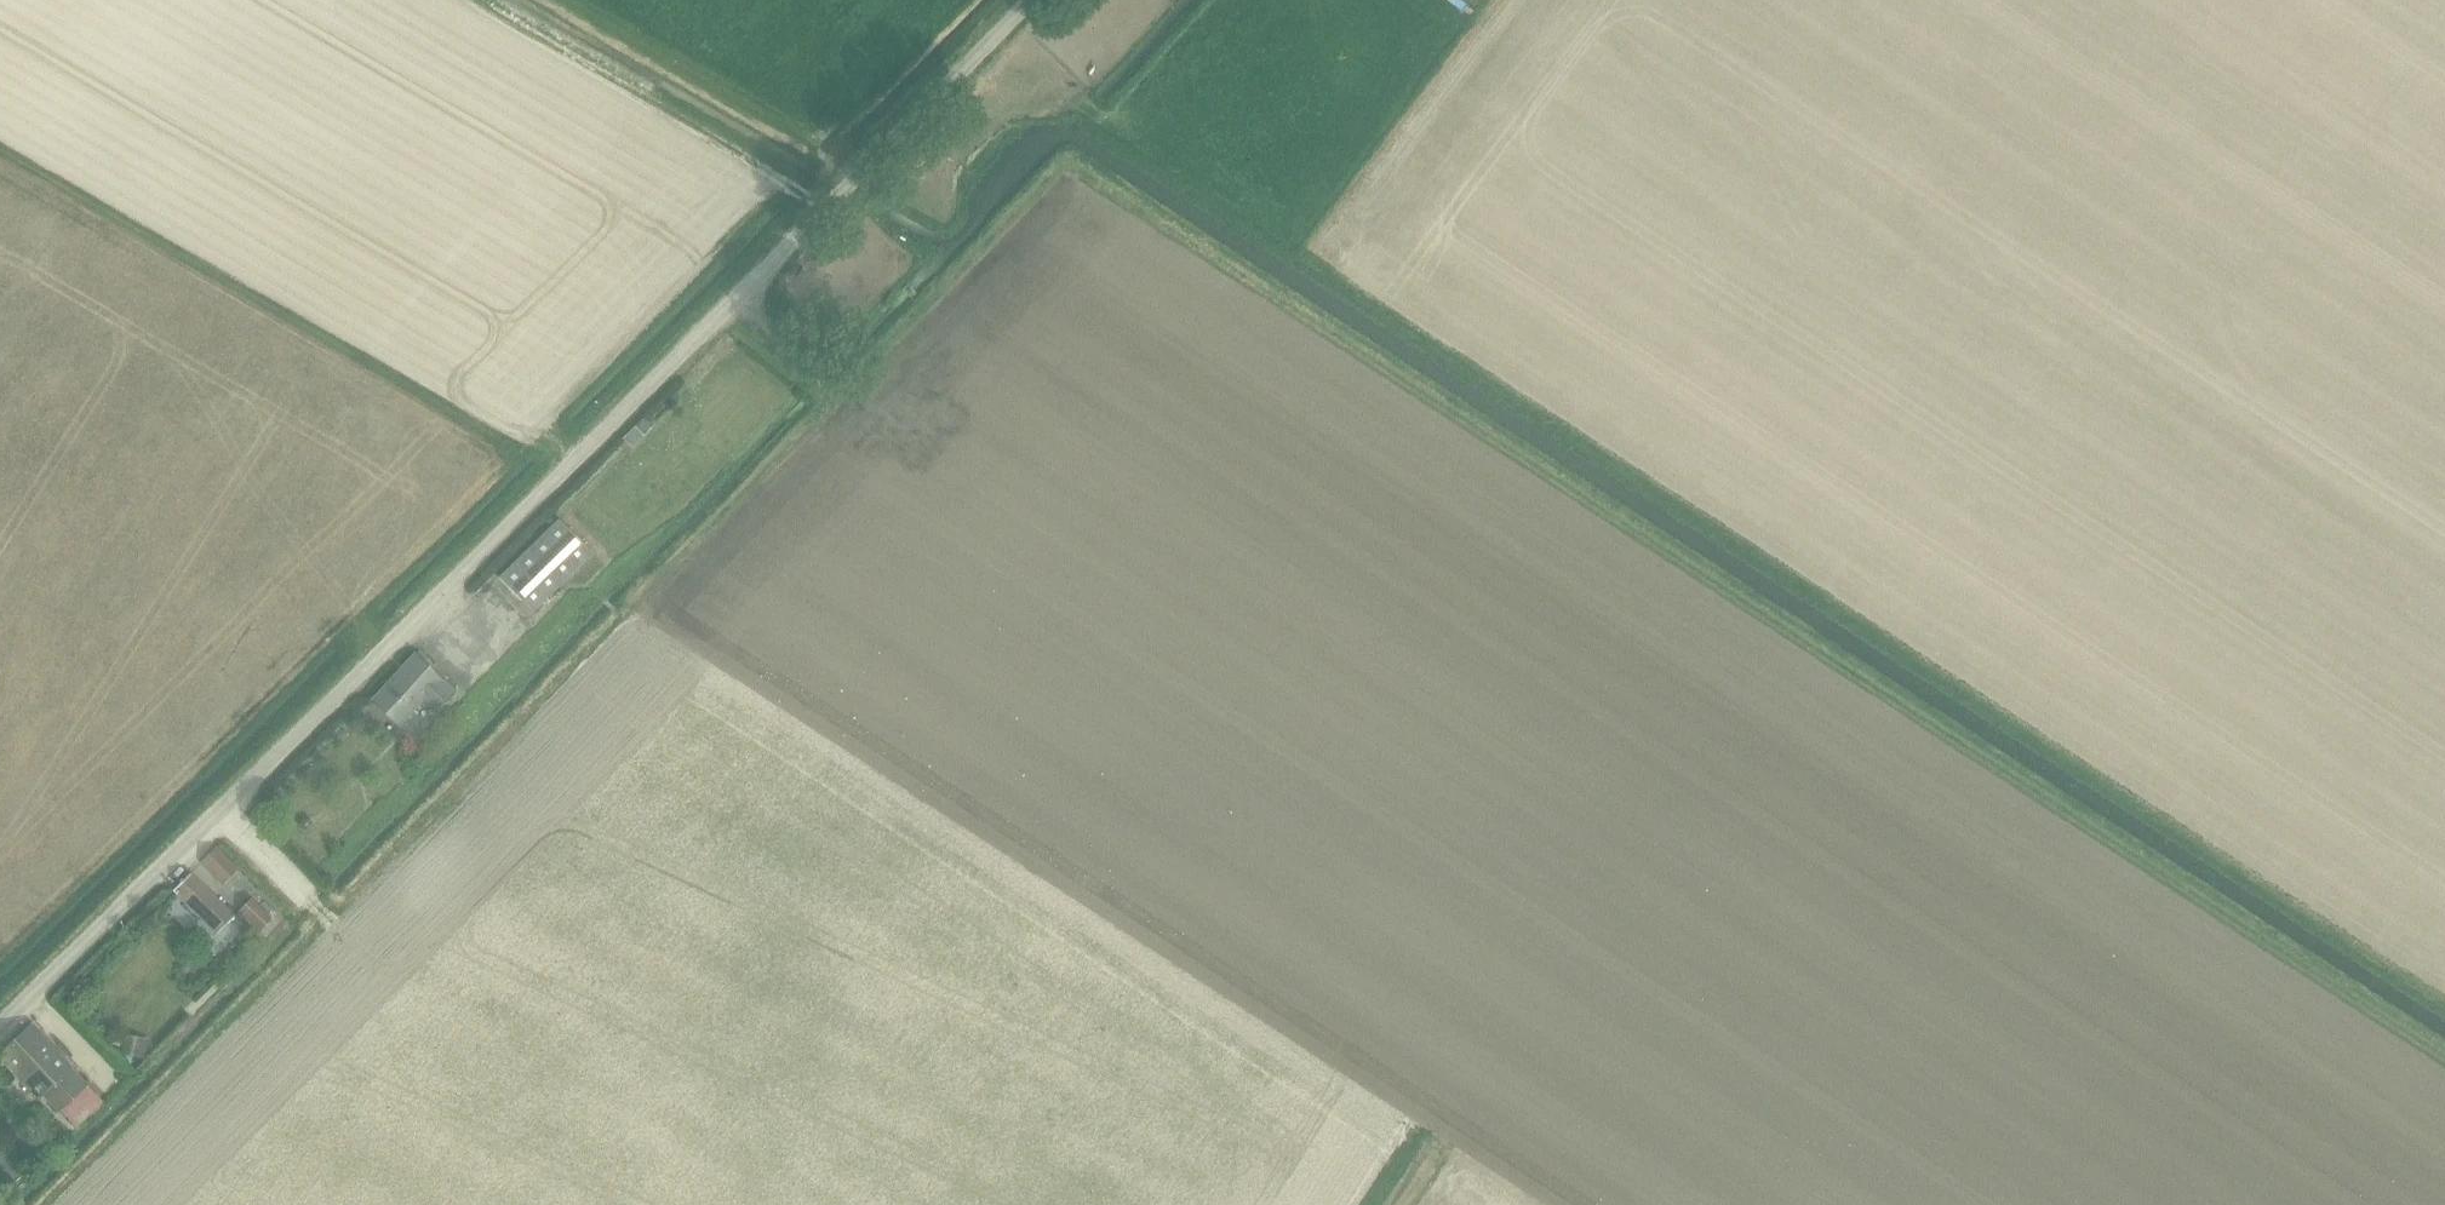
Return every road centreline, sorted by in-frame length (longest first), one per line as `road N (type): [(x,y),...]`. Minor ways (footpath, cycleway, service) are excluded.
road 1 (unclassified): [(0,1021),(399,635),(1032,0)]

